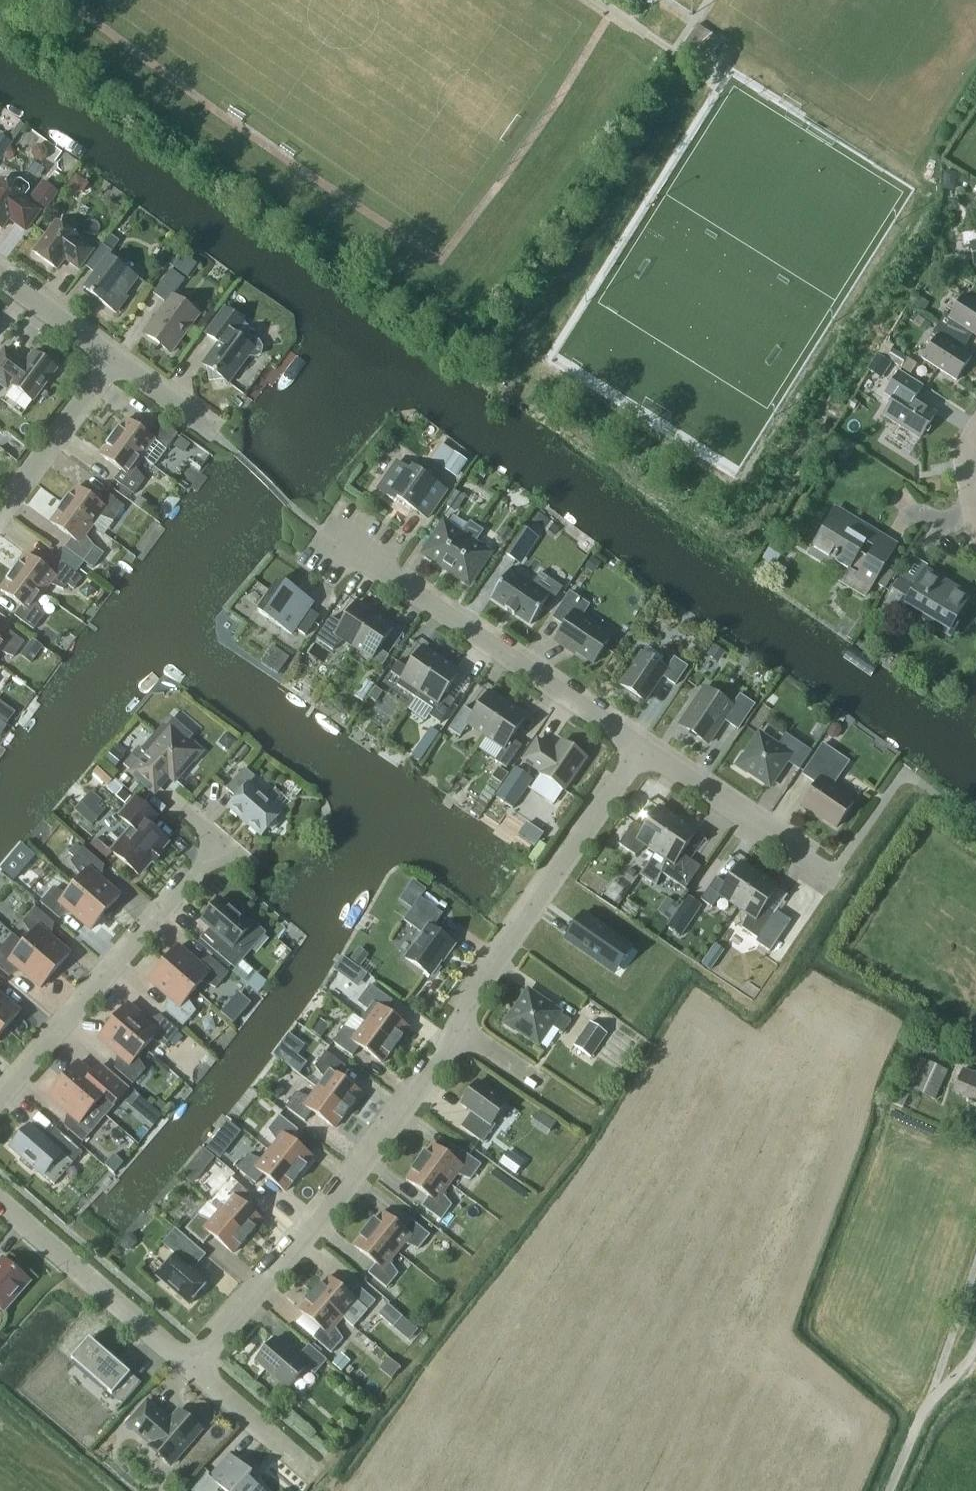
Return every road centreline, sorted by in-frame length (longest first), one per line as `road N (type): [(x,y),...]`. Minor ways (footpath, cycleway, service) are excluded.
road 1 (residential): [(193,1369),(337,1201),(456,1032)]
road 2 (residential): [(321,531),(643,749)]
road 3 (residential): [(0,1101),(222,843)]
road 4 (residential): [(456,1032),(643,749)]
road 5 (unclassified): [(193,1369),(0,1203)]
road 6 (residential): [(643,749),(829,877)]
road 7 (residential): [(0,513),(114,357)]
road 8 (unclassified): [(315,1475),(193,1369)]
road 9 (residential): [(114,357),(0,274)]
road 10 (residential): [(213,434),(114,357)]

